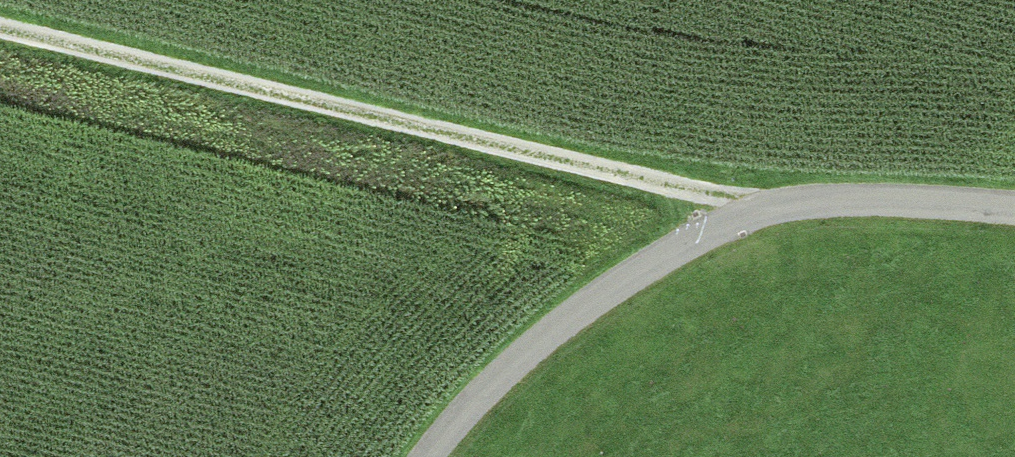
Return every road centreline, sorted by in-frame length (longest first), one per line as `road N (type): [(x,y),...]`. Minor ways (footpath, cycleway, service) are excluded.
road 1 (track): [(758,215),(711,193),(0,31)]
road 2 (unclassified): [(430,456),(527,350),(646,265),(706,235),(792,205),(836,200),(1014,207)]

